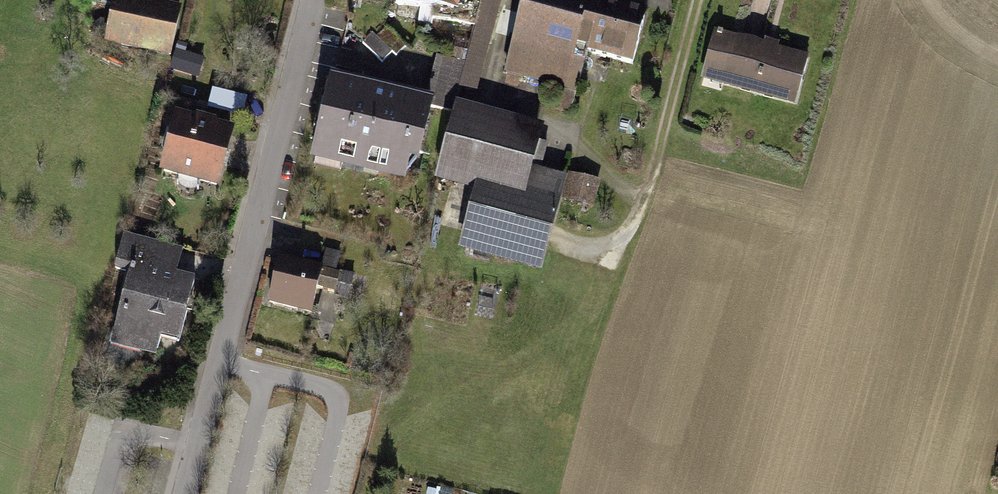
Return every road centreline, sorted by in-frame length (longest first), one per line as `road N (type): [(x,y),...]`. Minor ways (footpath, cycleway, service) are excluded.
road 1 (residential): [(306,0),(183,493)]
road 2 (track): [(607,267),(654,168),(697,0)]
road 3 (track): [(488,93),(542,117),(643,199)]

